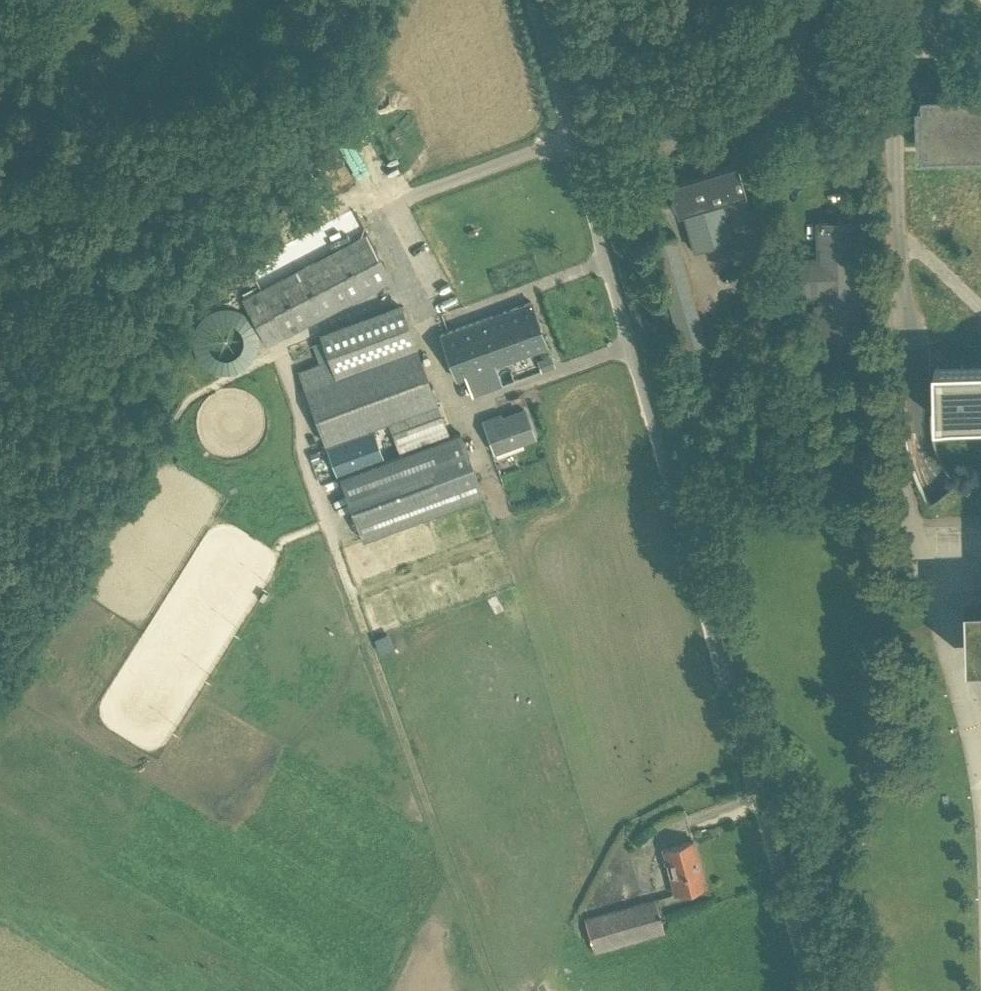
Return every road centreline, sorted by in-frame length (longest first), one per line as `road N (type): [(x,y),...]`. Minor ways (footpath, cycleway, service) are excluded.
road 1 (unclassified): [(812,990),(536,0)]
road 2 (unclassified): [(0,152),(82,152),(175,135),(270,78),(347,0)]

